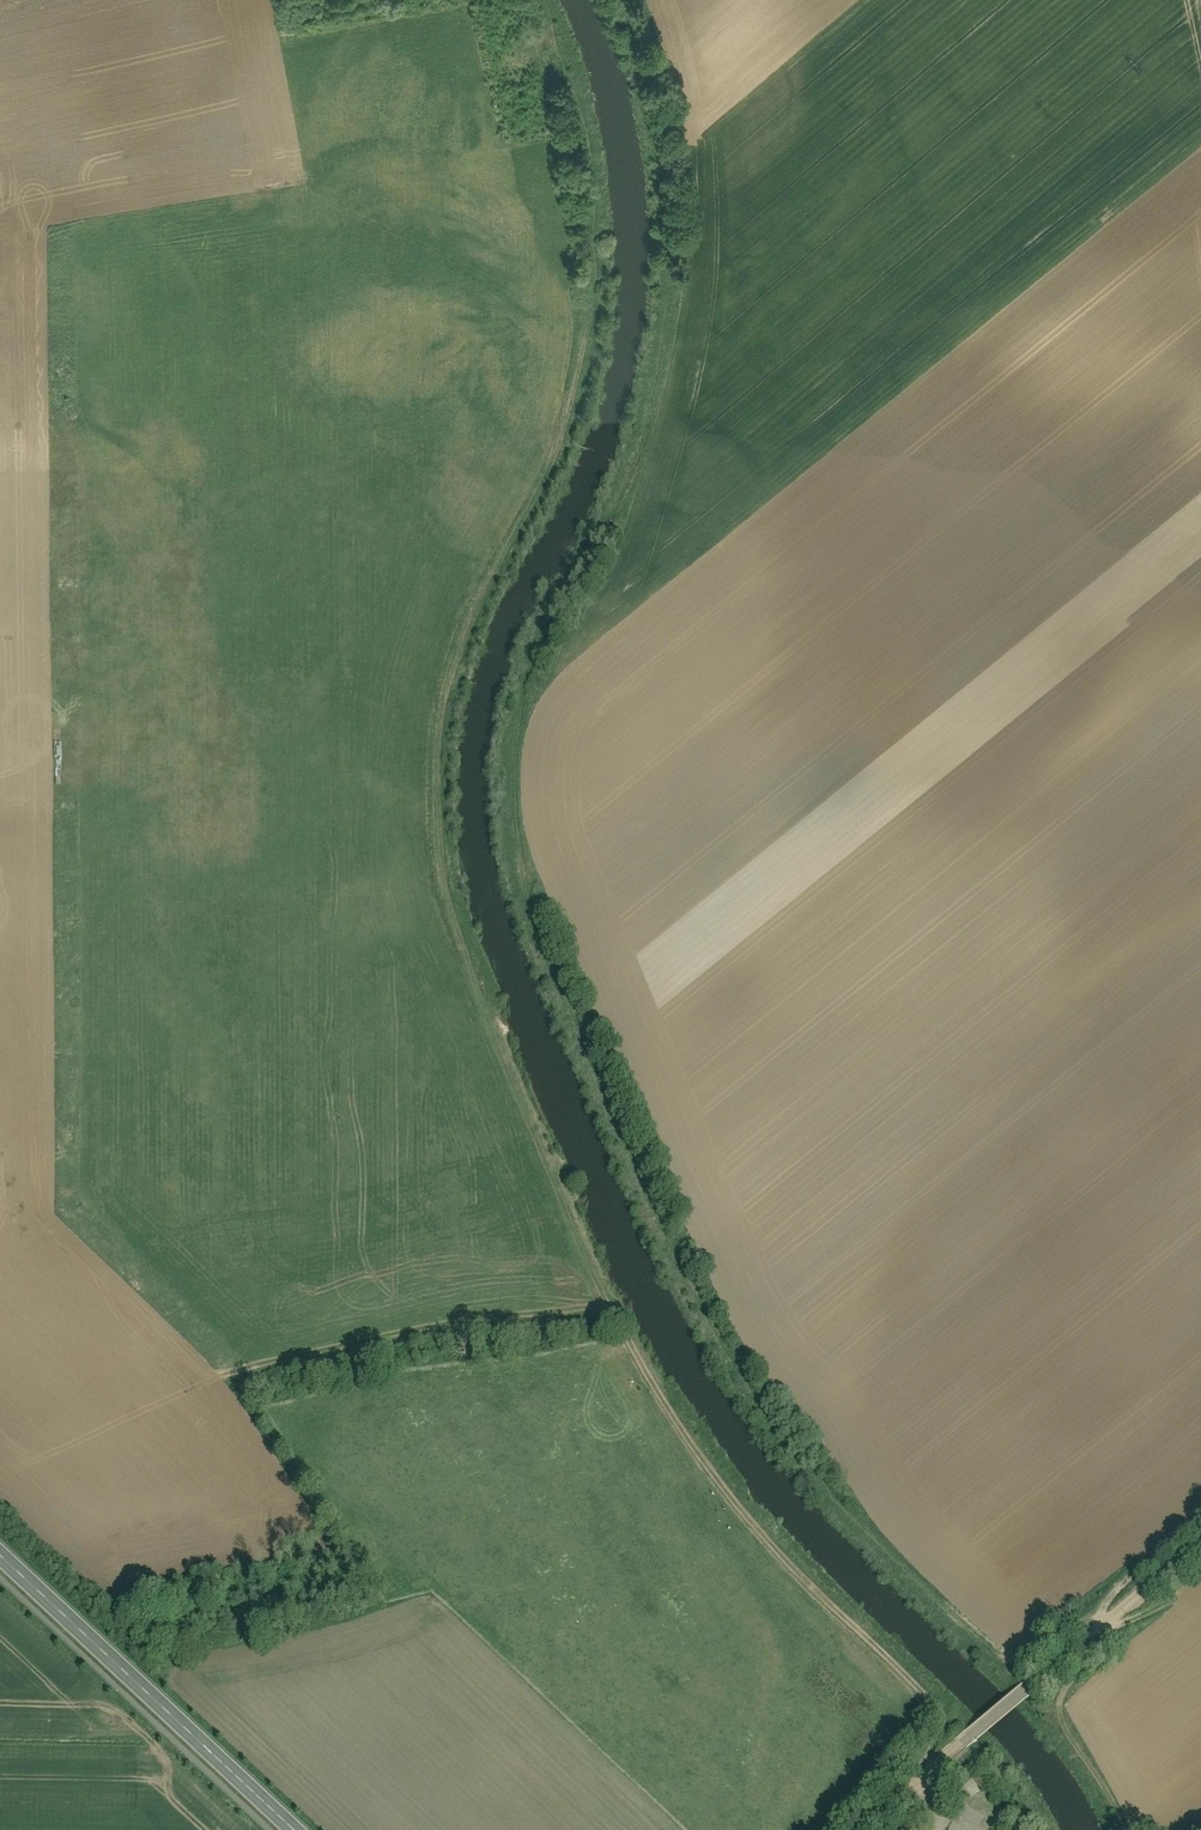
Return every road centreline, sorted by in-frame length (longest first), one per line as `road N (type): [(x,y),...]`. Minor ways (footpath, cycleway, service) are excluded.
road 1 (residential): [(1200,1542),(863,1829)]
road 2 (primary): [(0,1558),(292,1829)]

